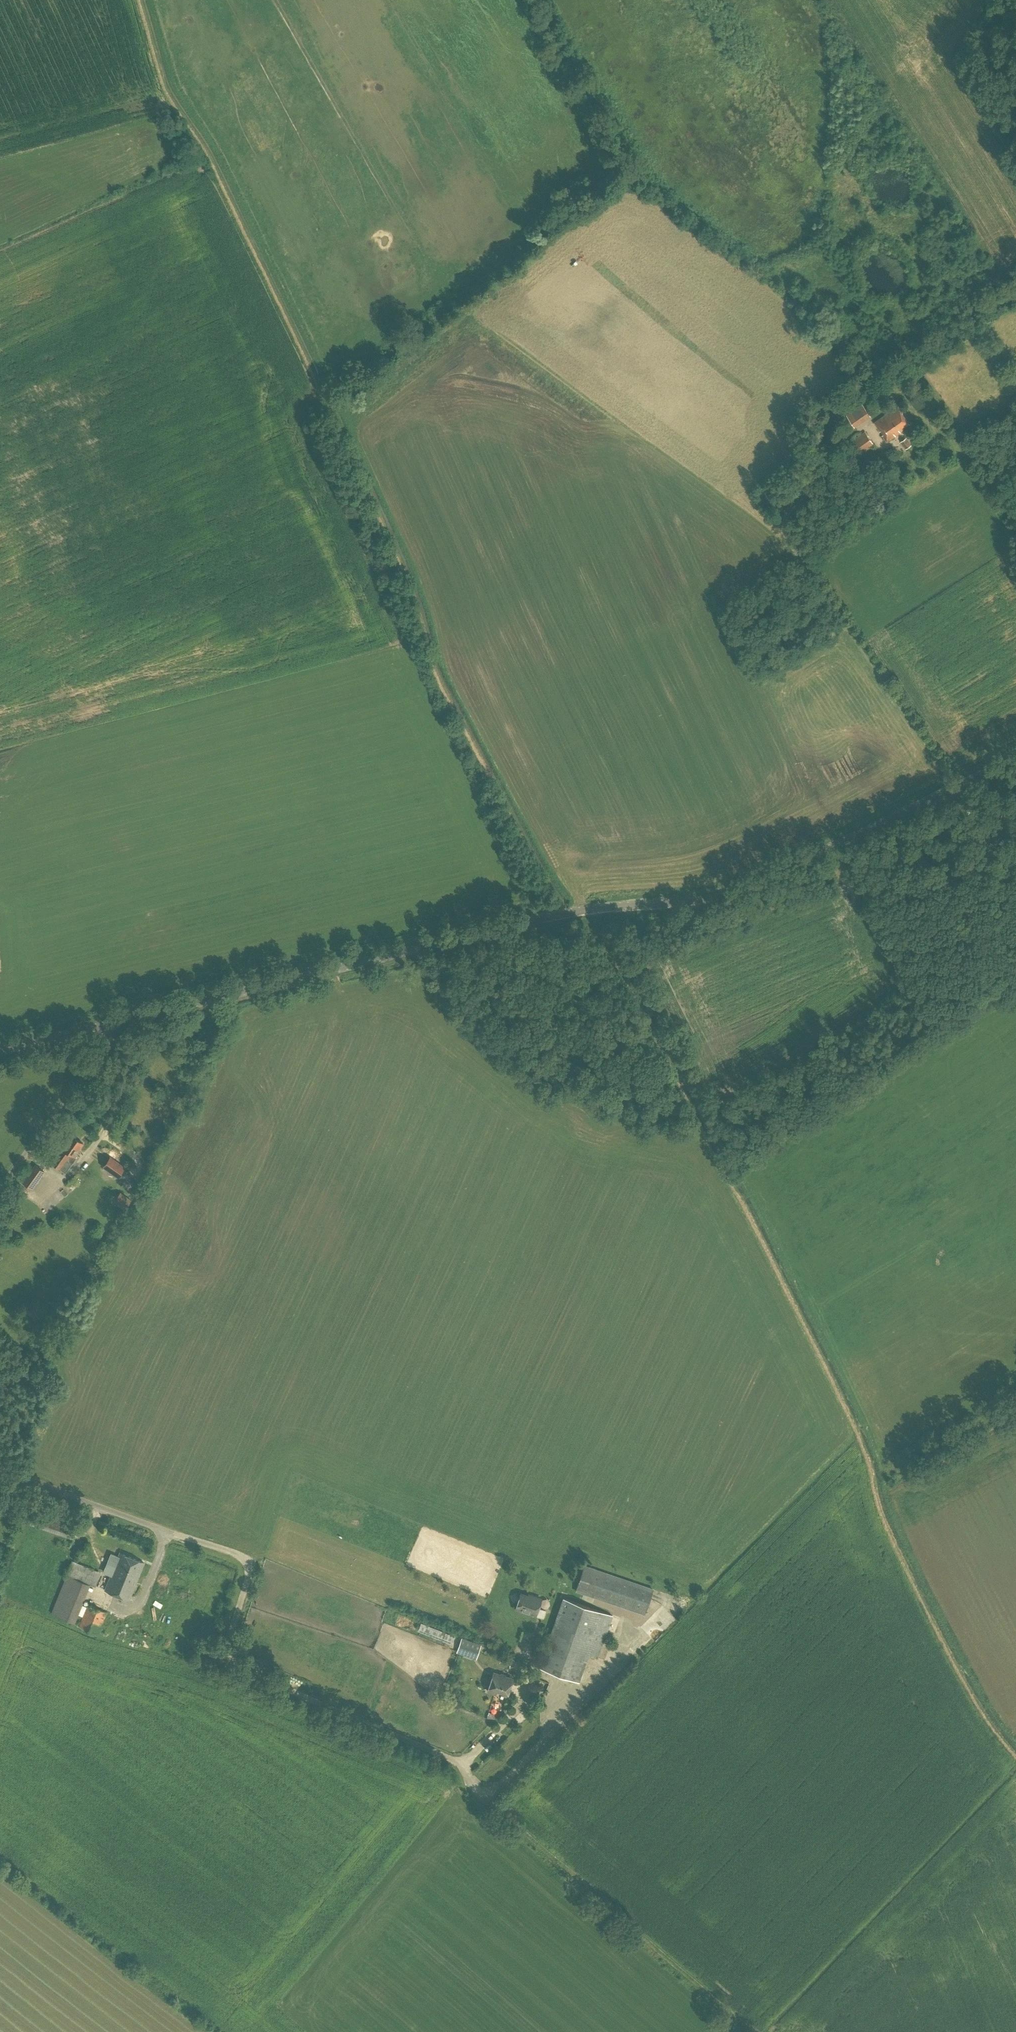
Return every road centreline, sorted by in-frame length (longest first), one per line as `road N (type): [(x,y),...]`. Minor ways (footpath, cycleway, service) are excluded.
road 1 (unclassified): [(120,1023),(554,917),(712,903),(959,792)]
road 2 (unclassified): [(483,1802),(449,1758),(235,1668),(221,1635),(237,1581),(231,1554),(0,1475)]
road 3 (unclassified): [(959,792),(779,551),(785,515),(828,484)]
road 4 (track): [(756,2031),(483,1802)]
road 5 (unclassified): [(0,1189),(120,1023)]
road 6 (unclassified): [(874,1478),(1015,1400)]
road 7 (unclassified): [(0,1052),(120,1023)]
road 8 (unclassified): [(1015,900),(959,792)]

